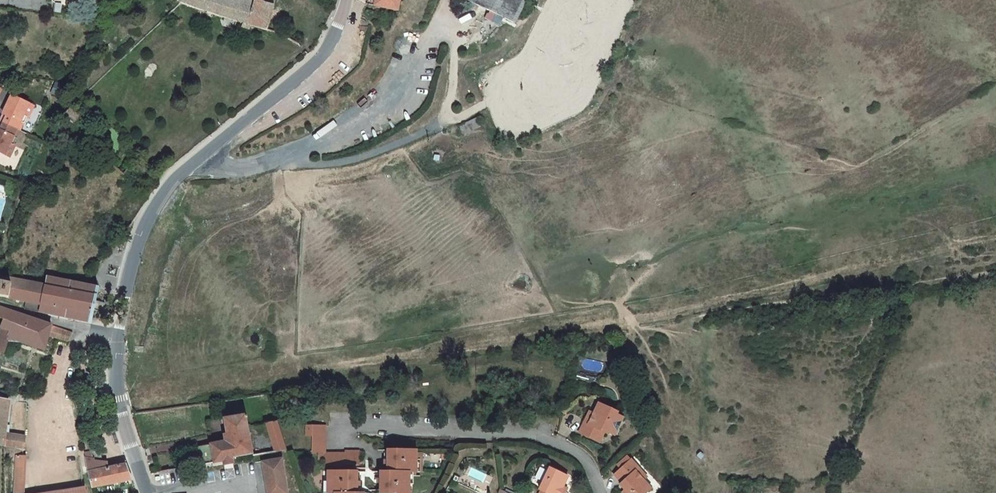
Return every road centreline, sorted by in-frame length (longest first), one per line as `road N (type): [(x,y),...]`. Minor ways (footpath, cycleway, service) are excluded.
road 1 (tertiary): [(147,492),(117,381),(118,333),(145,223),(171,181),(324,52),(346,0)]
road 2 (residential): [(339,429),(527,435),(588,462),(600,492)]

